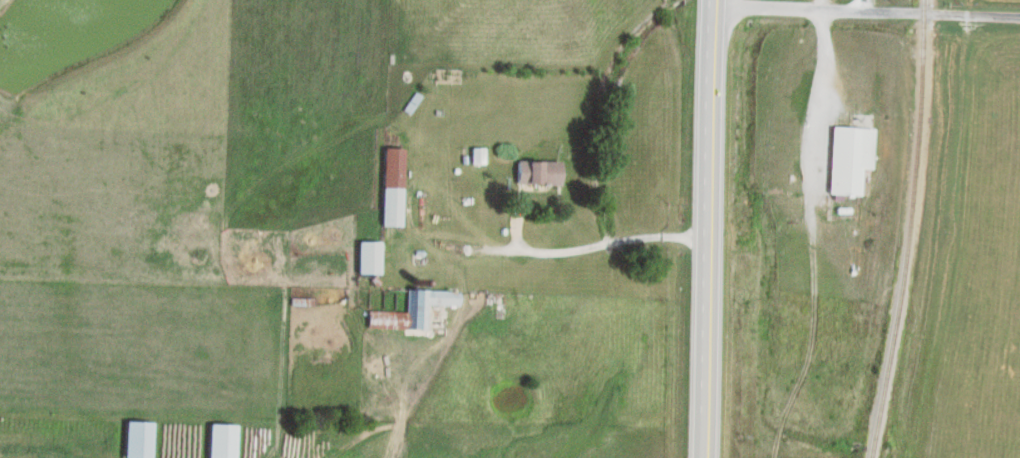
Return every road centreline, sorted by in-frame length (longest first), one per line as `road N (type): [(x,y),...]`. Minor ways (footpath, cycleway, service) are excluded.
road 1 (primary): [(701,457),(710,0)]
road 2 (residential): [(1019,19),(710,10)]
road 3 (track): [(446,336),(410,384),(397,457)]

